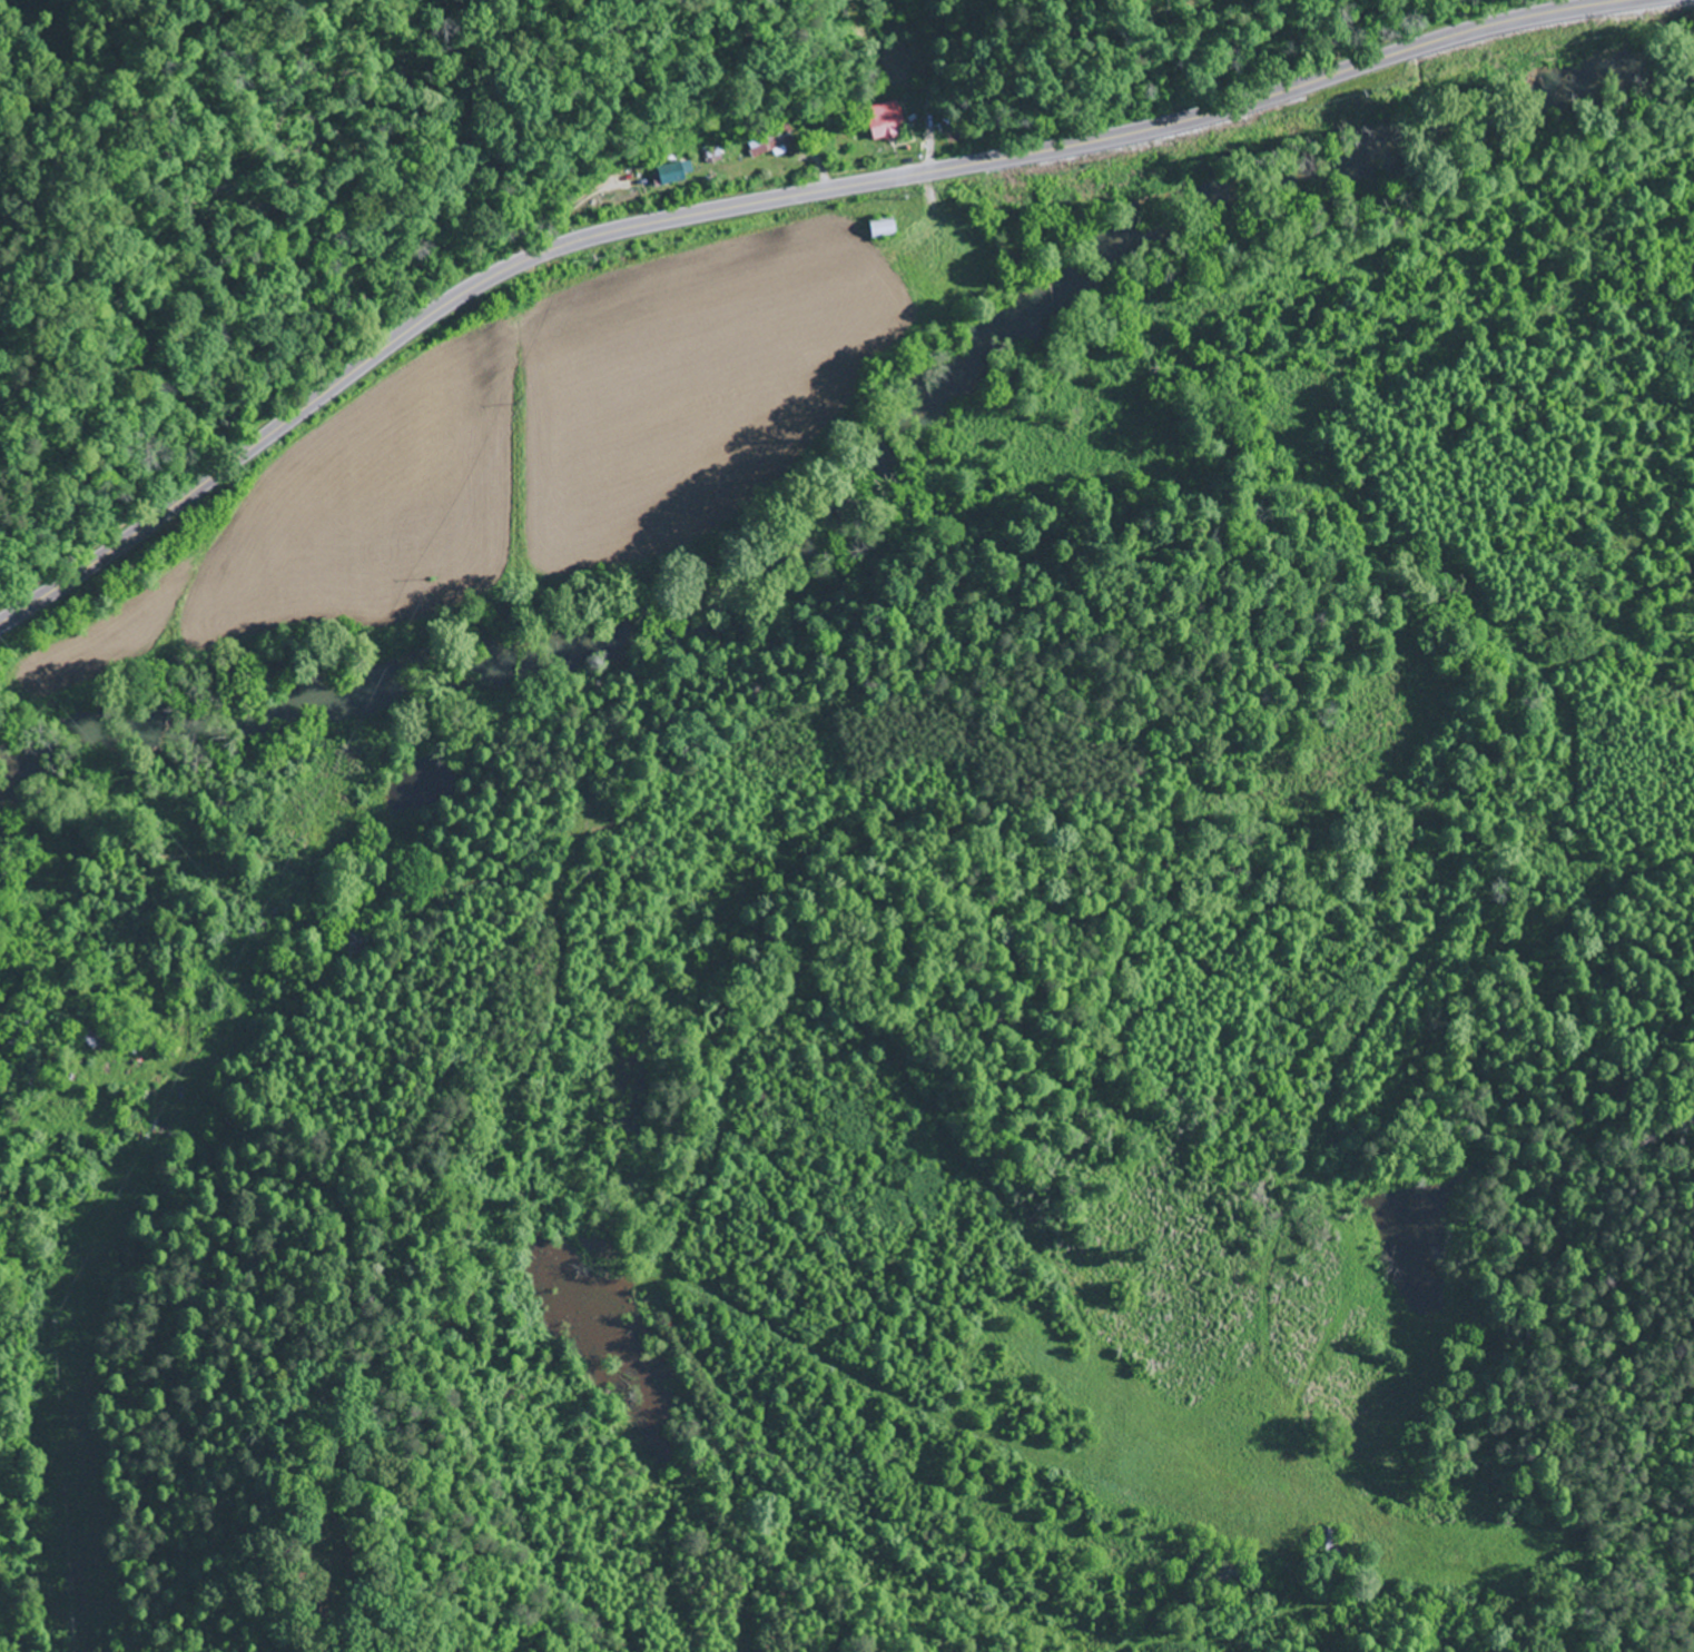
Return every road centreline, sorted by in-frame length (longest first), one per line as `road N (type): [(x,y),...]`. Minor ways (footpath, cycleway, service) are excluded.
road 1 (secondary): [(0,625),(454,315),(583,243),(1075,147),(1454,43),(1653,0)]

